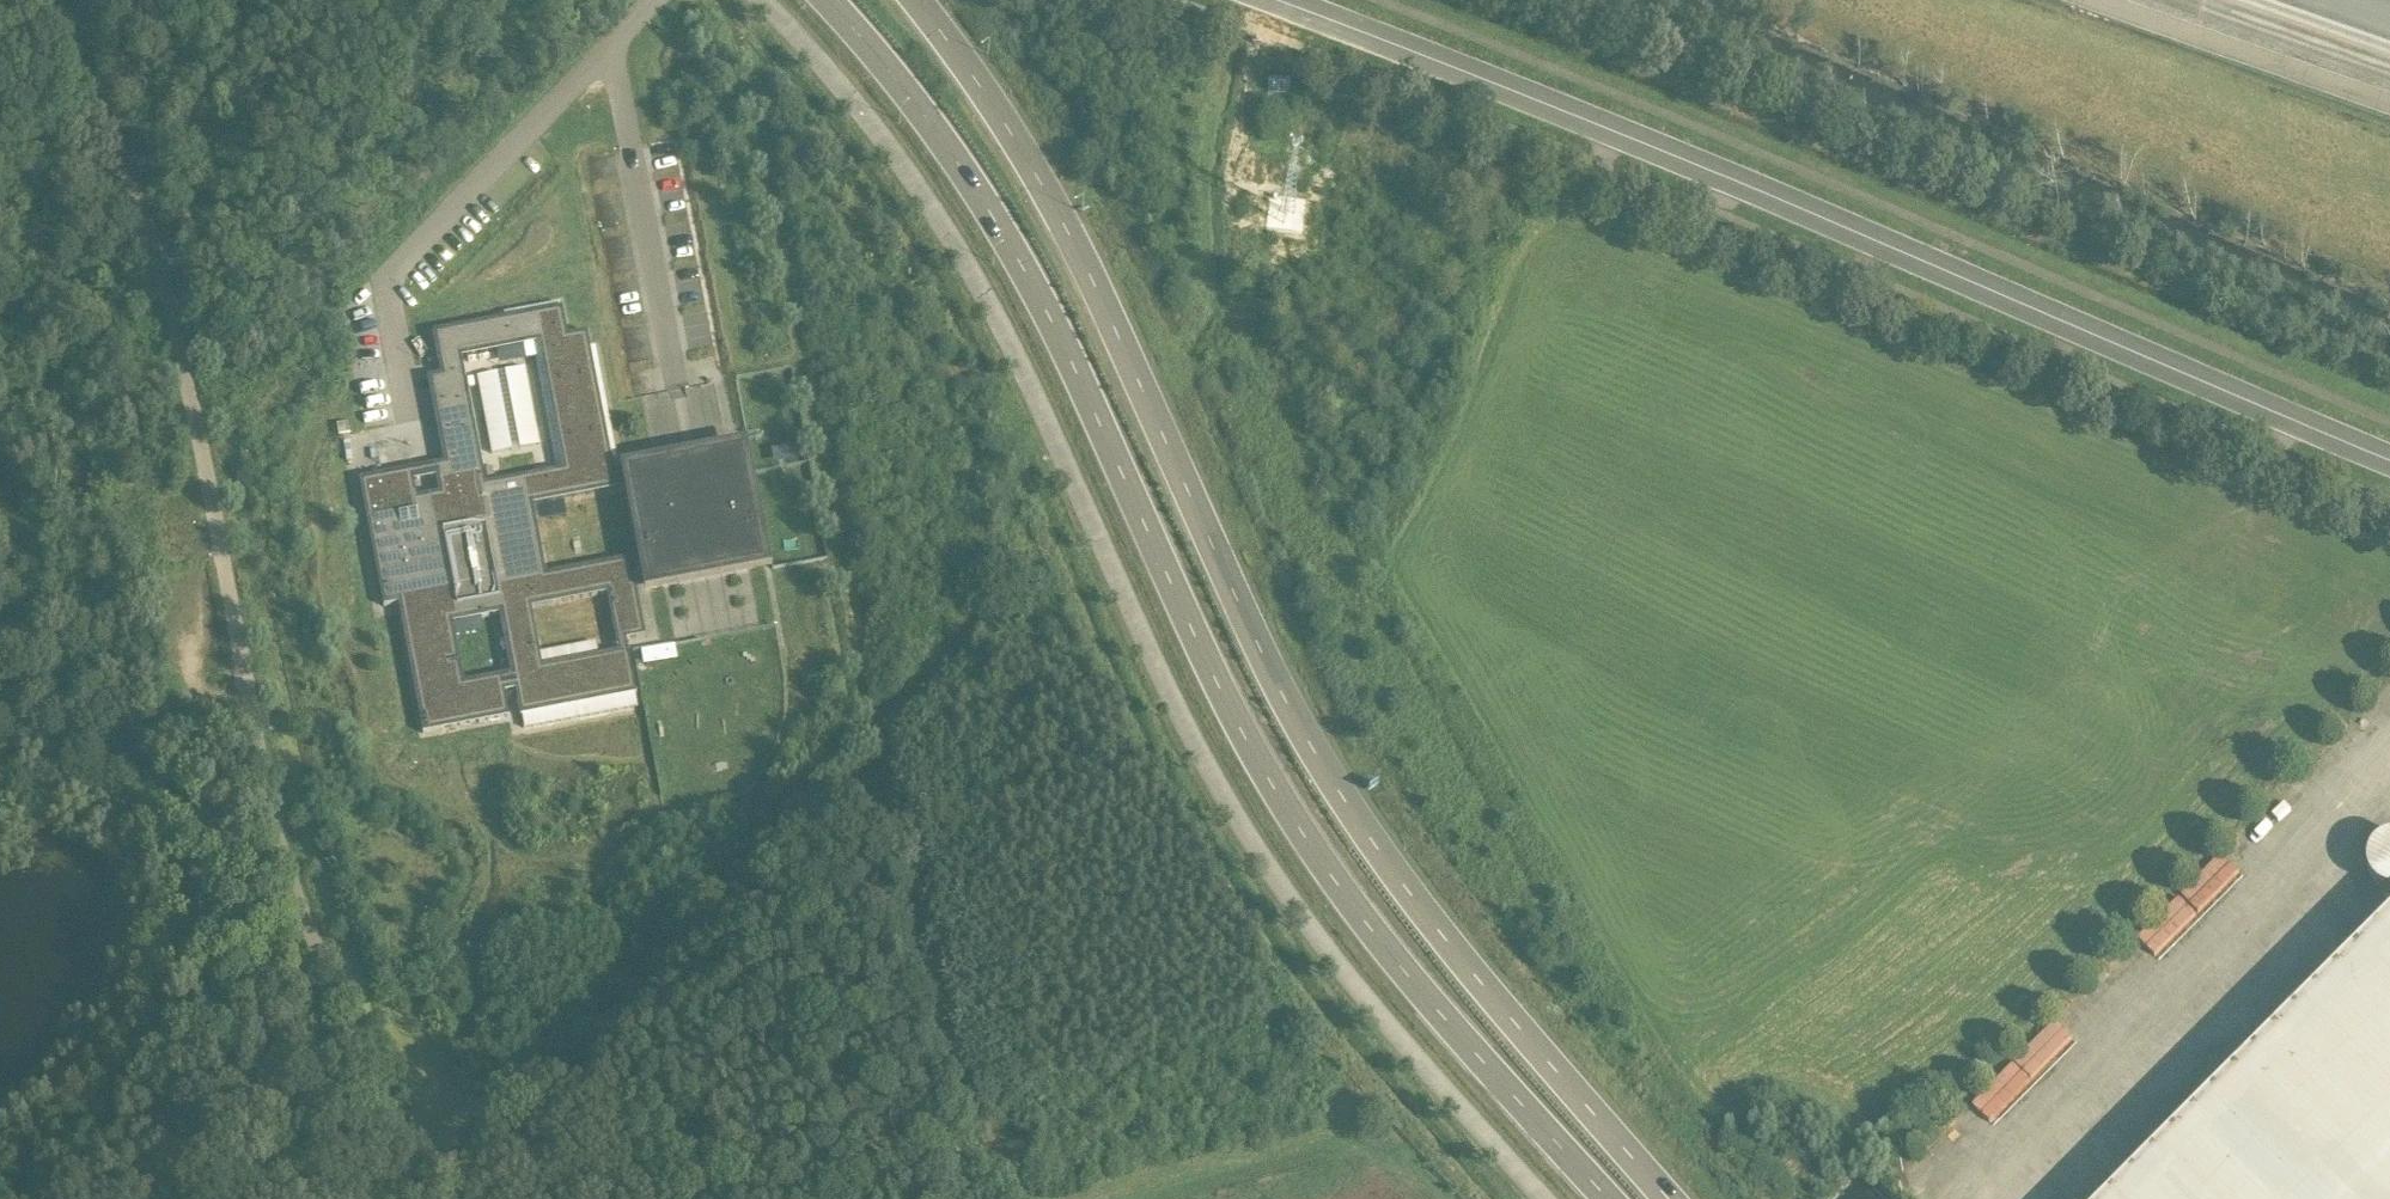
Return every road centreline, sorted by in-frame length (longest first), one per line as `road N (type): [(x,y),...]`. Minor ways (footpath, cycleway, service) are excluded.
road 1 (unclassified): [(1536,1198),(1300,920),(1191,742),(1026,385),(952,246),(869,125),(756,0)]
road 2 (primary): [(824,0),(948,157),(1038,303),(1287,814),(1453,1036),(1598,1198)]
road 3 (primary): [(1670,1198),(1408,892),(1332,782),(1264,659),(1079,254),(982,85),(917,0)]
road 4 (unclassified): [(413,1198),(269,825),(179,341),(135,192),(34,0)]
road 5 (track): [(965,1198),(738,15),(720,0)]

